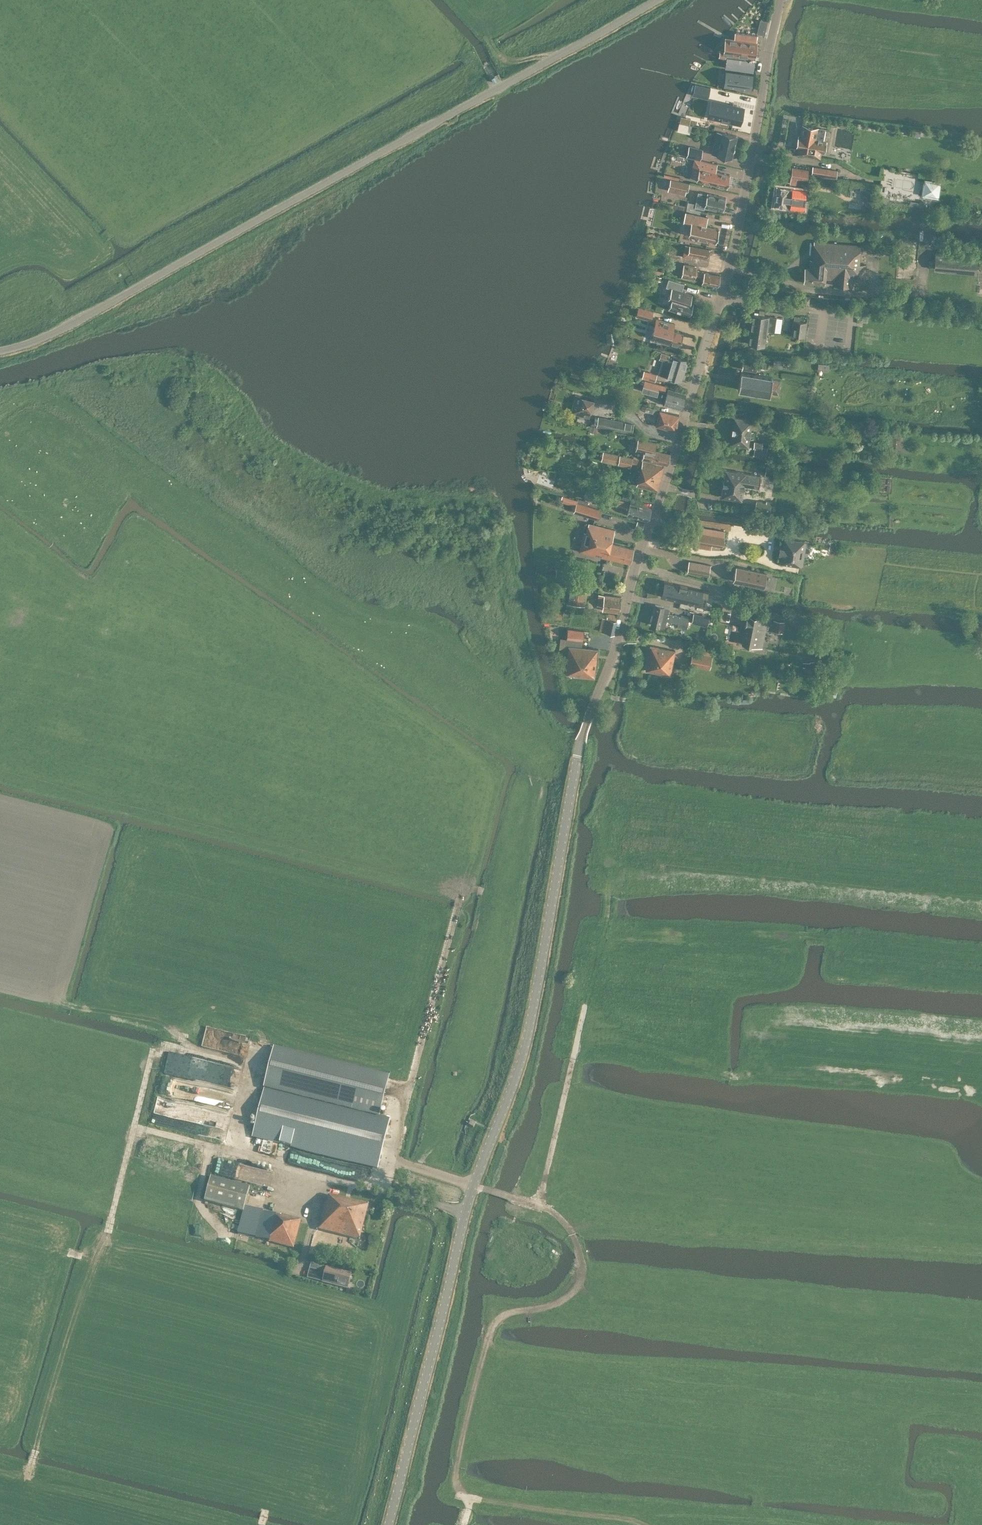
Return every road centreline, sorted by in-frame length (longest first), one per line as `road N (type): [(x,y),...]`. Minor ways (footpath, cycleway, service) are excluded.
road 1 (tertiary): [(386,1524),(473,1185),(525,1044),(579,739),(721,298),(780,0)]
road 2 (unclassified): [(0,350),(58,330),(653,0)]
road 3 (track): [(512,1197),(547,1207),(570,1228),(584,1261),(582,1281),(569,1302),(493,1321),(456,1483),(469,1498),(645,1524)]
road 4 (track): [(499,0),(491,41),(508,62),(565,52)]

